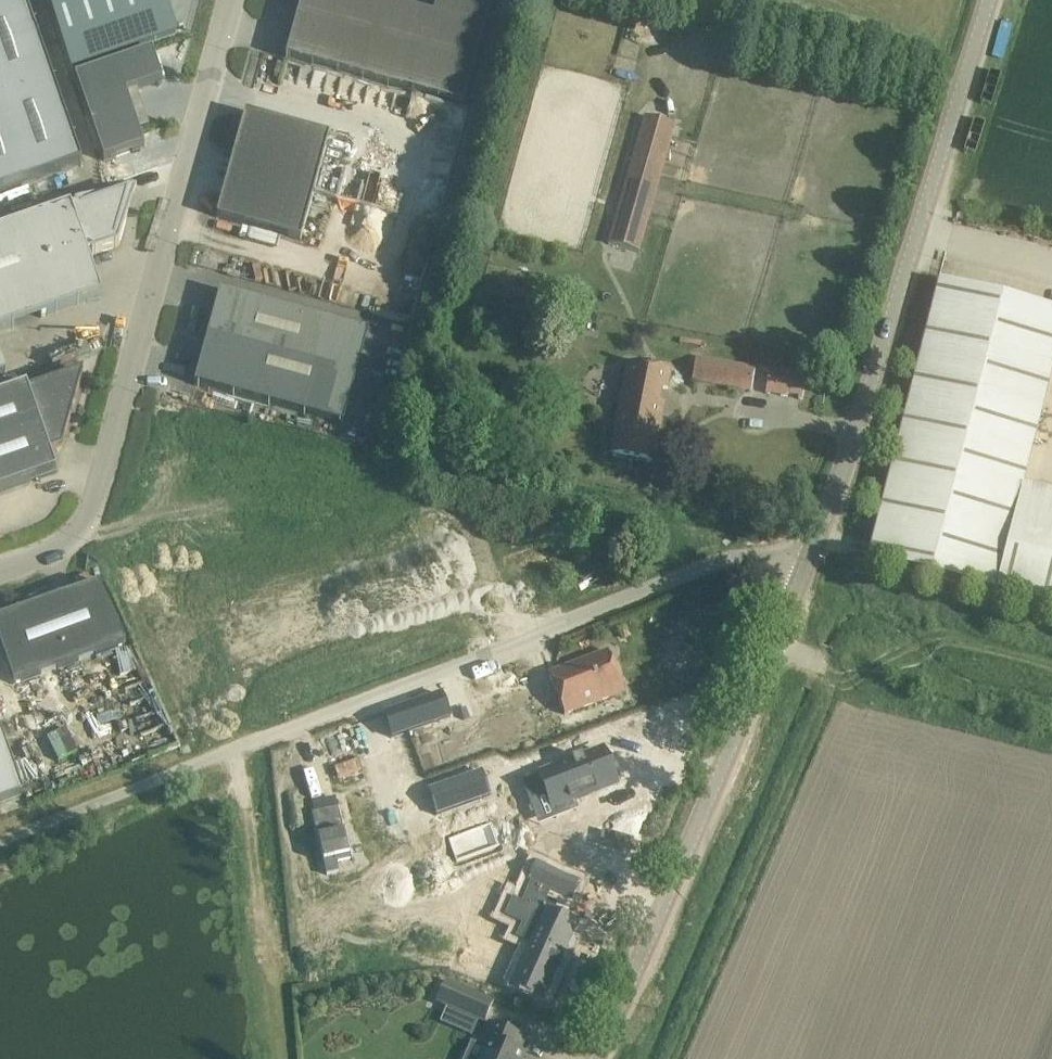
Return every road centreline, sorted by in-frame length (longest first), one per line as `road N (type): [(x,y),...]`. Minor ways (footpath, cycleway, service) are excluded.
road 1 (unclassified): [(0,840),(717,565),(781,559),(804,569)]
road 2 (unclassified): [(0,569),(67,541),(91,512),(231,0)]
road 3 (unclassified): [(804,569),(988,0)]
road 4 (unclassified): [(594,1058),(804,569)]

